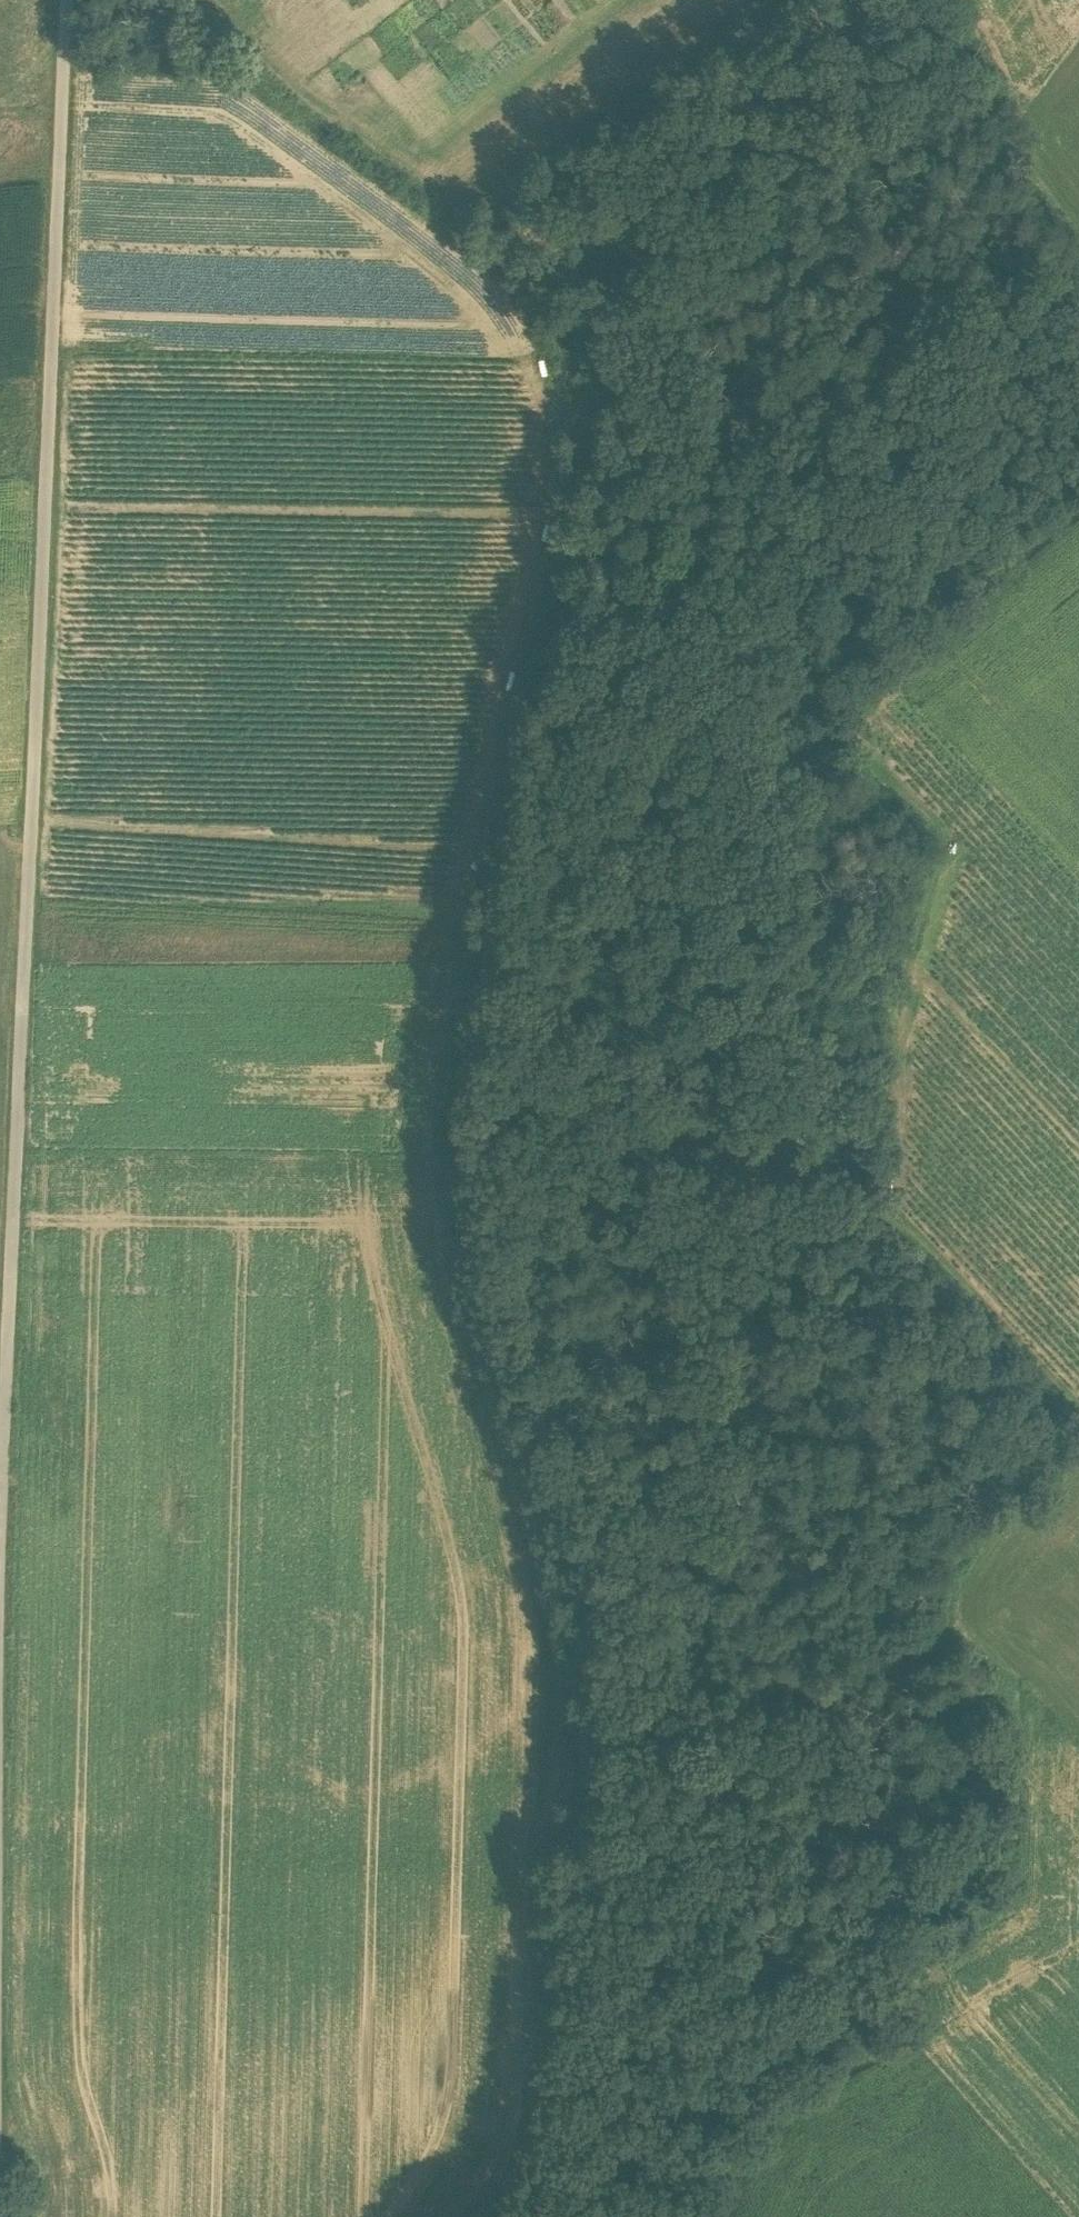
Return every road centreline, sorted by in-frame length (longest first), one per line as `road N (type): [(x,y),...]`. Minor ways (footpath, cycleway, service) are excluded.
road 1 (unclassified): [(0,1795),(2,1297),(59,0)]

